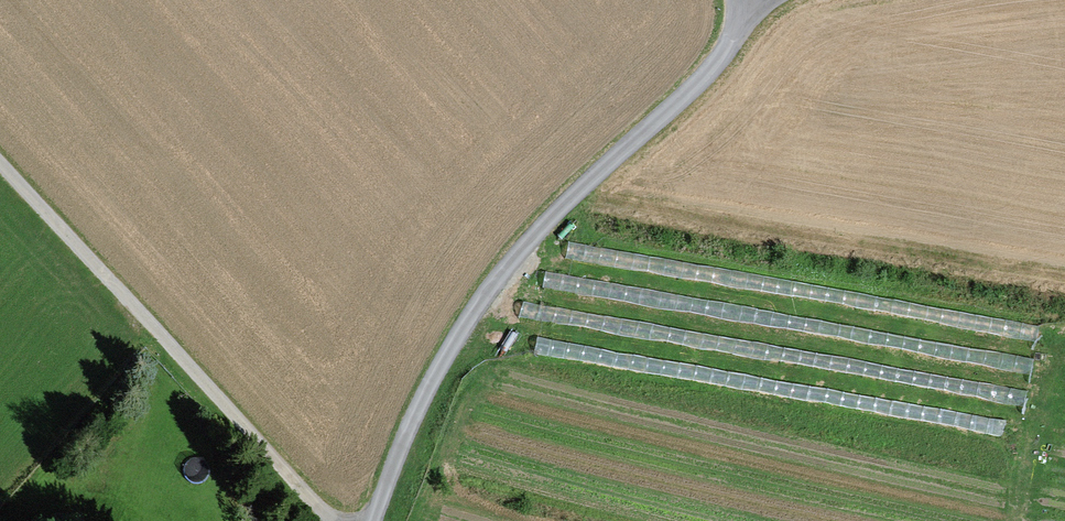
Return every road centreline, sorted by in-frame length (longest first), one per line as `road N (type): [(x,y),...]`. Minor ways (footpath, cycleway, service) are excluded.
road 1 (unclassified): [(373,520),(418,408),(504,272),(726,51),(749,0)]
road 2 (track): [(0,168),(331,520)]

